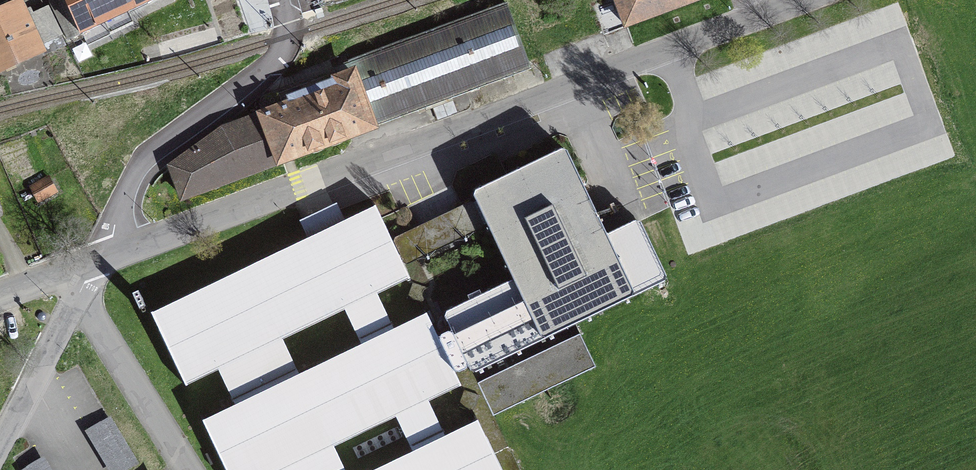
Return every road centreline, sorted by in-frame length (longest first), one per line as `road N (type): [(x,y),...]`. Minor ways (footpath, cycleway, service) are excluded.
road 1 (residential): [(91,268),(800,0)]
road 2 (residential): [(284,0),(289,36),(279,71),(152,170),(91,268)]
road 3 (residential): [(77,295),(186,469)]
road 4 (residential): [(0,447),(77,295)]

